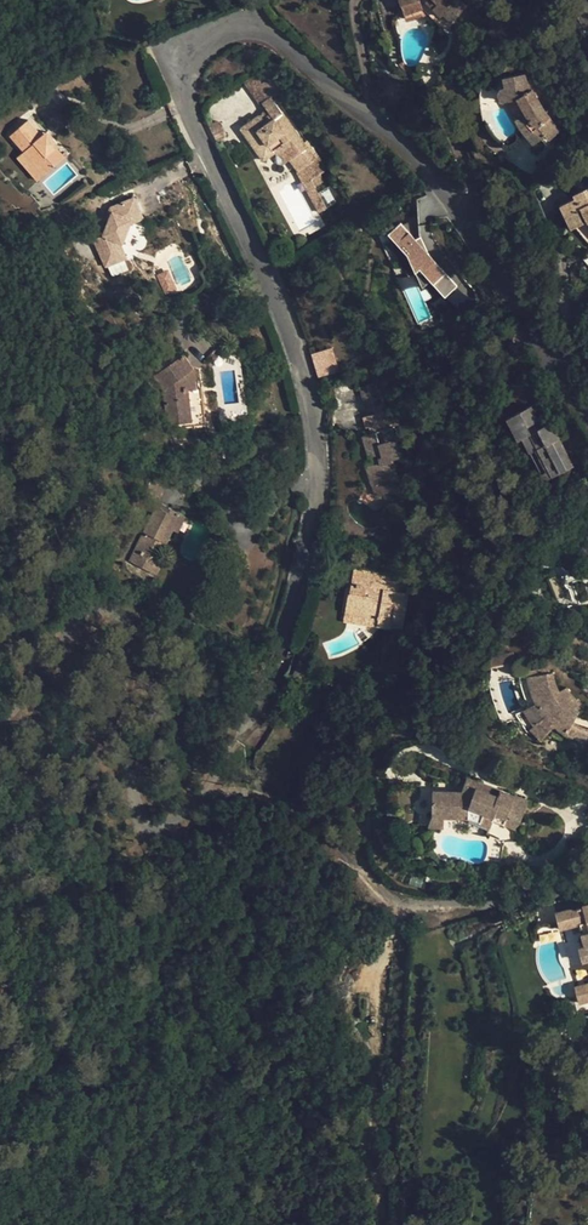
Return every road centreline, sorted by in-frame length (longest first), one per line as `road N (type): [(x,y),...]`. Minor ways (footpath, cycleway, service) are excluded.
road 1 (residential): [(587,400),(426,158),(259,24),(230,25),(183,56),(175,81),(272,283),(315,399),(321,515),(288,651)]
road 2 (unclassified): [(144,824),(176,820),(243,757),(288,651)]
road 3 (track): [(0,994),(138,845),(144,824)]
road 4 (residential): [(430,907),(457,910),(531,894),(587,861)]

